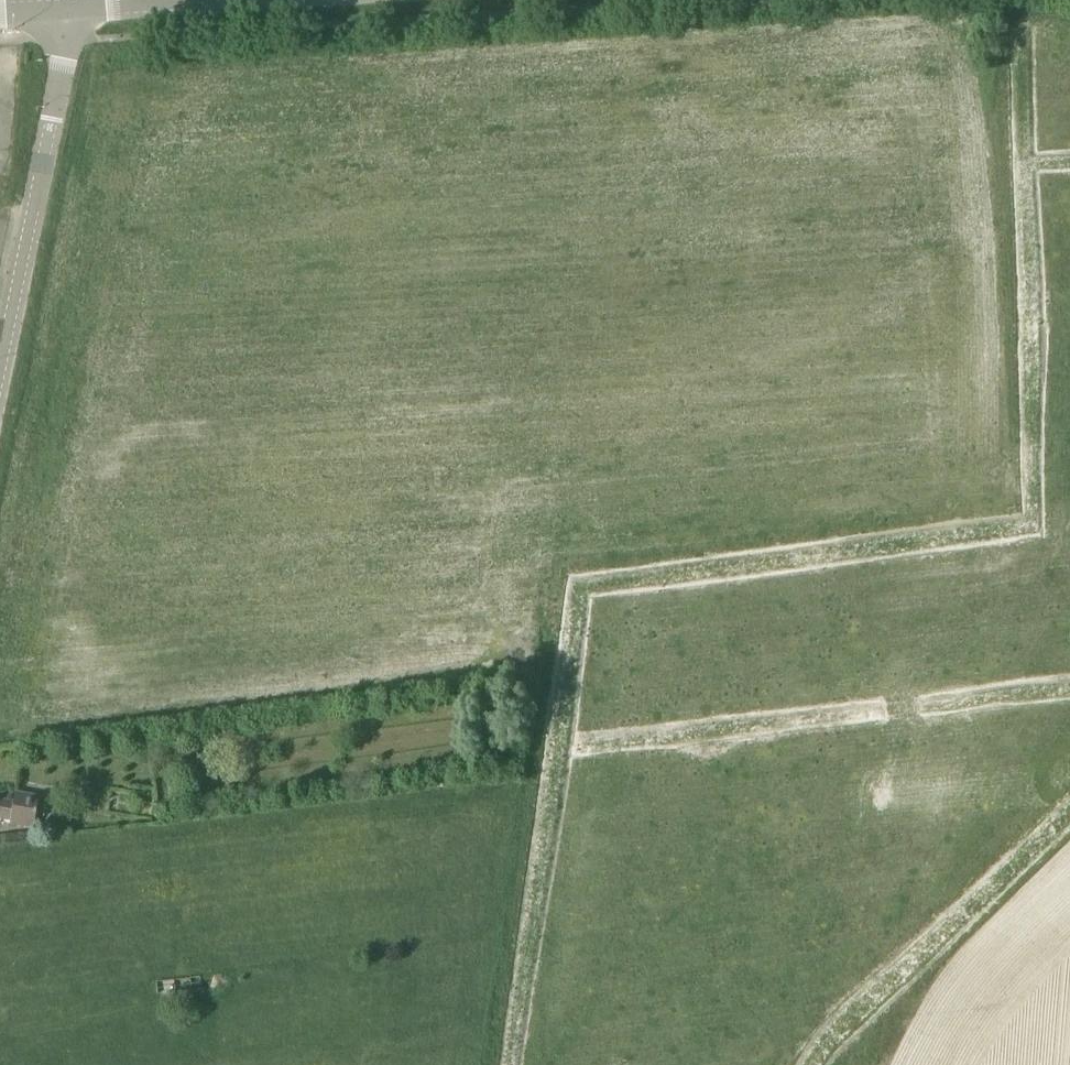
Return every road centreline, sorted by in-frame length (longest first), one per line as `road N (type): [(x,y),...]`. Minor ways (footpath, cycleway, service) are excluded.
road 1 (residential): [(0,390),(70,55),(67,10)]
road 2 (tertiary): [(67,10),(216,0)]

